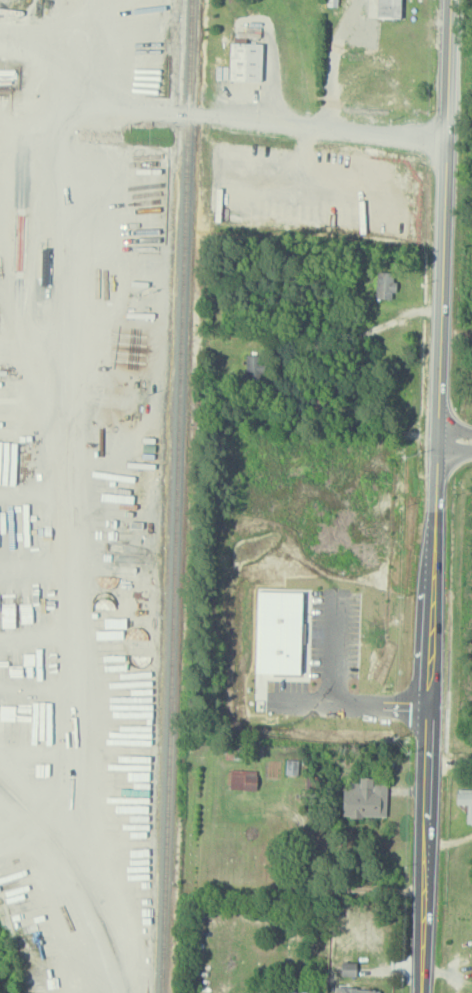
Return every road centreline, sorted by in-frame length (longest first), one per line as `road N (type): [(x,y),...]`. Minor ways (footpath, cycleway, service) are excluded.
road 1 (primary): [(421,992),(445,137)]
road 2 (primary): [(445,137),(449,0)]

